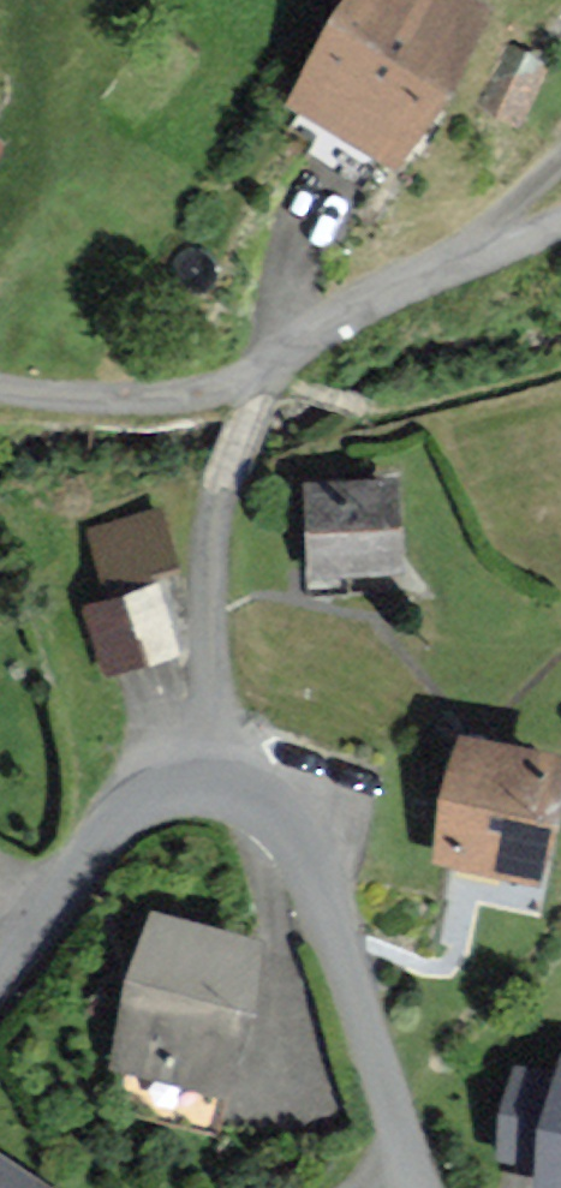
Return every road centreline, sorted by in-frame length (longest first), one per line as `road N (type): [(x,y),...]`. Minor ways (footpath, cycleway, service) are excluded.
road 1 (unclassified): [(213,791),(269,806),(302,845),(420,1187)]
road 2 (residential): [(257,377),(215,523),(213,791)]
road 3 (residential): [(257,377),(454,274),(560,234)]
road 4 (unclassified): [(0,971),(105,833),(152,802),(213,791)]
road 5 (residential): [(0,391),(109,407),(192,397),(257,377)]

